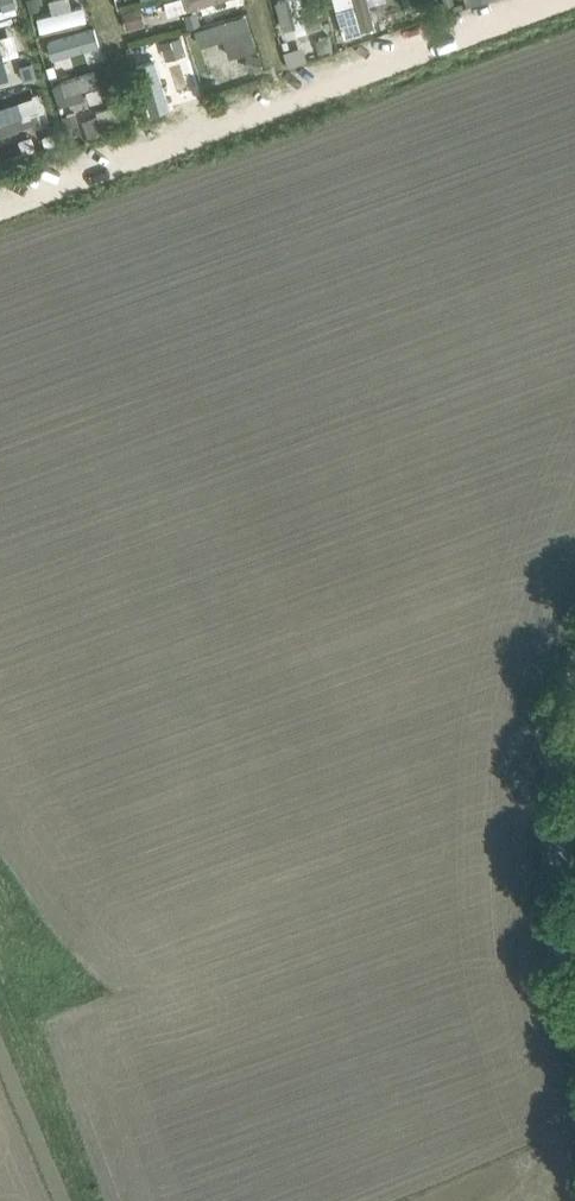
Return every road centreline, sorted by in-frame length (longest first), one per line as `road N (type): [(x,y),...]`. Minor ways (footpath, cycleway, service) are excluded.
road 1 (unclassified): [(574,923),(569,867),(574,723)]

